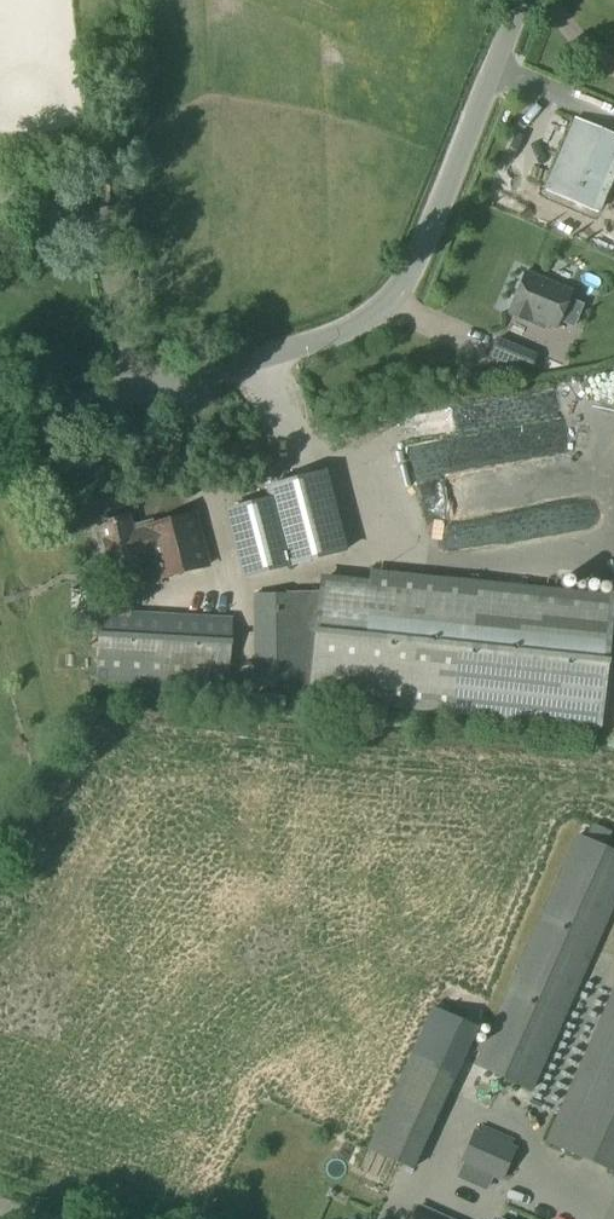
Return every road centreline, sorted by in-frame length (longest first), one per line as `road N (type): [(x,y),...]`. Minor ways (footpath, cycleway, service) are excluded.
road 1 (unclassified): [(0,429),(353,337),(390,307),(419,267),(520,0)]

